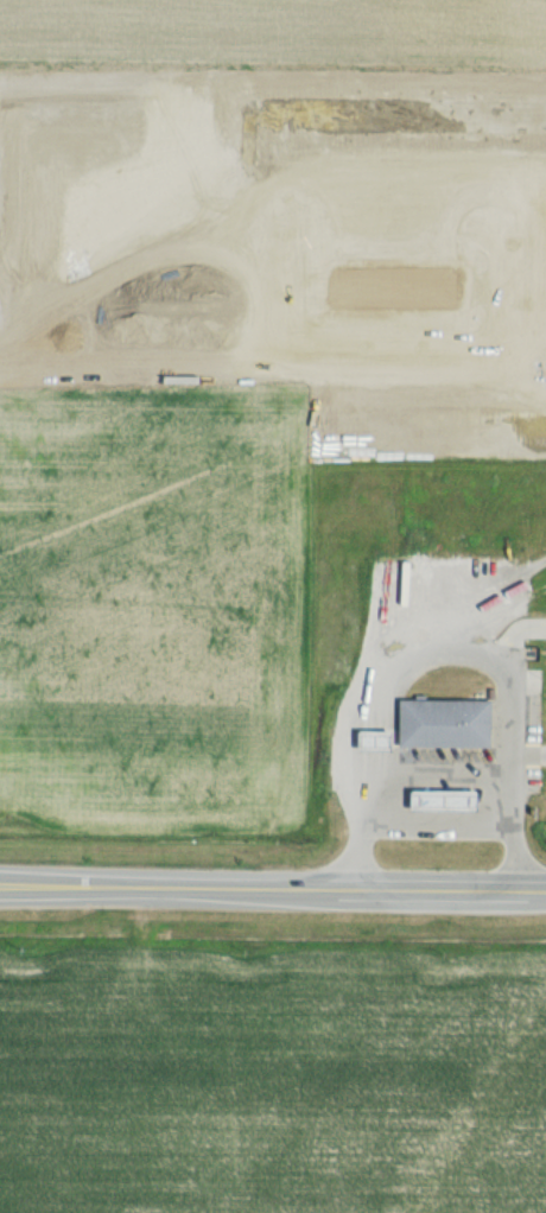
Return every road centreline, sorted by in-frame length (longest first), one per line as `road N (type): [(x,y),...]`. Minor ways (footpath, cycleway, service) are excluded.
road 1 (secondary): [(545,893),(0,886)]

